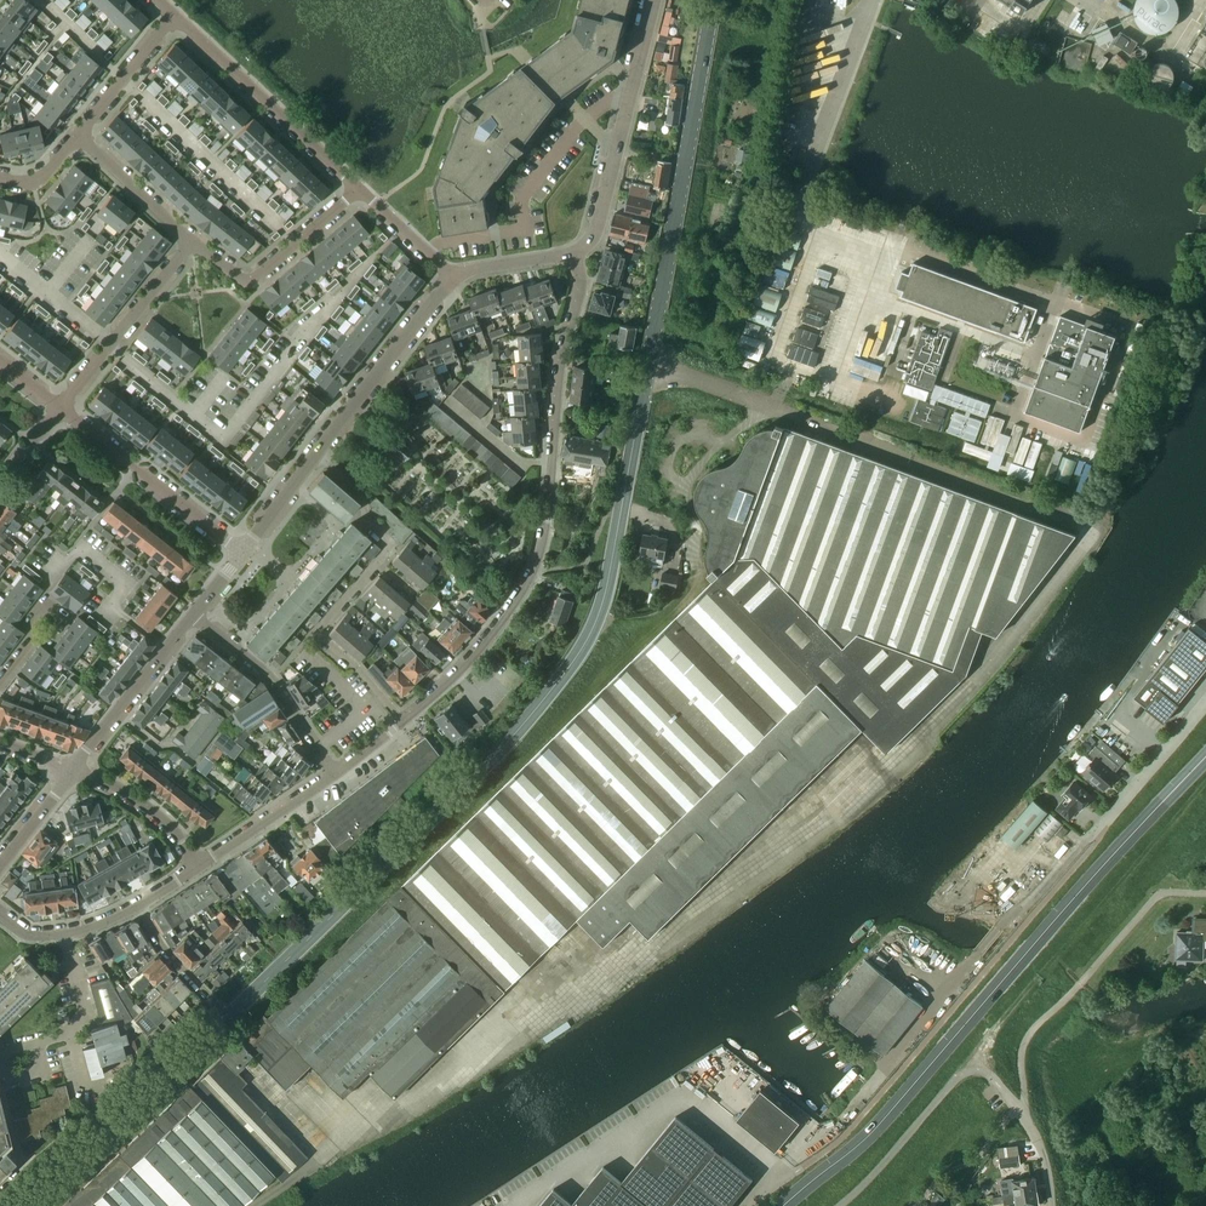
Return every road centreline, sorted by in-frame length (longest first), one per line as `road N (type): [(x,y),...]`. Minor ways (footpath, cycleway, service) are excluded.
road 1 (secondary): [(33,1205),(459,793),(575,662),(605,600),(713,0)]
road 2 (secondary): [(785,1205),(854,1151),(1205,758)]
road 3 (residential): [(403,720),(481,648),(532,574),(552,487),(563,356),(580,300),(574,253)]
road 4 (residential): [(403,720),(317,632),(387,543),(365,518),(359,490),(316,454)]
road 5 (unclassified): [(574,253),(599,227),(655,0)]
road 6 (residential): [(357,190),(172,15)]
road 7 (residential): [(59,409),(244,553)]
road 8 (unclassified): [(316,454),(453,276)]
road 9 (residential): [(335,774),(273,678),(192,617)]
road 10 (residential): [(59,409),(193,241)]
road 11 (residential): [(357,190),(248,280),(193,241)]
road 12 (unclassified): [(74,769),(192,617)]
road 13 (unclassified): [(1086,840),(1205,703)]
road 14 (residential): [(196,867),(335,774)]
road 15 (residential): [(196,867),(150,809),(74,769)]
road 16 (residential): [(193,241),(78,134)]
road 17 (residential): [(172,15),(78,134)]
road 18 (residential): [(0,912),(24,930),(45,933),(137,907)]
road 19 (residential): [(453,276),(357,190)]
road 20 (unclassified): [(453,276),(574,253)]
road 21 (unclassified): [(244,553),(316,454)]
road 22 (unclassified): [(0,866),(74,769)]

